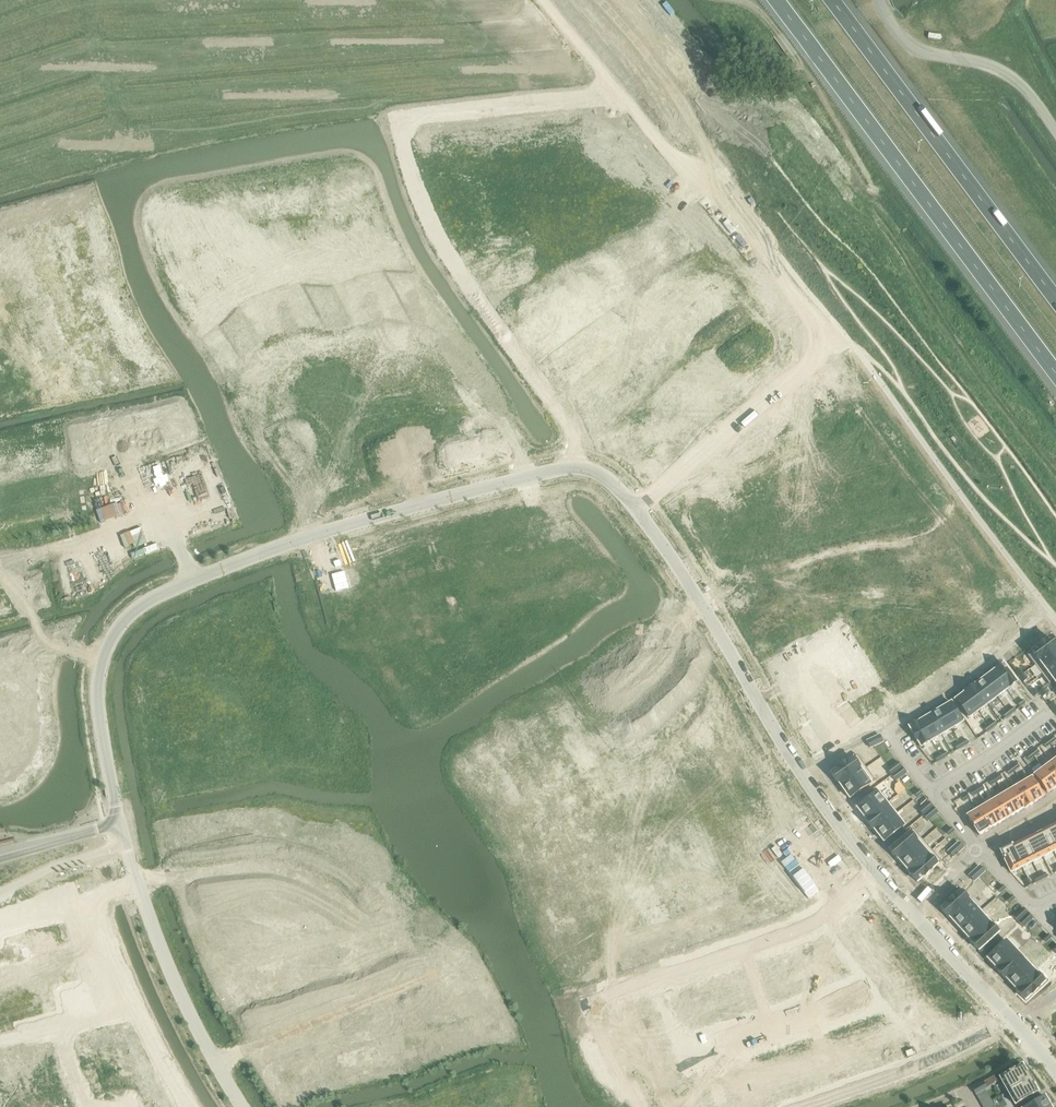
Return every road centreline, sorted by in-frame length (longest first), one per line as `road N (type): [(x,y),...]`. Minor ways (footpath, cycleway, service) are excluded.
road 1 (residential): [(219,1063),(374,1001),(388,948),(383,922),(336,878),(288,856),(202,862),(139,885)]
road 2 (motorway): [(776,0),(1055,371)]
road 3 (residential): [(67,0),(92,101),(122,159),(390,104)]
road 4 (motorway): [(1055,299),(831,0)]
road 5 (residential): [(587,1007),(818,921),(878,872)]
road 6 (track): [(868,198),(862,168),(781,37),(737,0)]
road 7 (residential): [(822,356),(635,509)]
road 8 (residential): [(505,338),(697,198)]
road 9 (unclassified): [(1055,136),(1015,80),(977,63),(923,54),(880,0)]
road 10 (residential): [(395,123),(612,89)]
road 11 (residential): [(913,911),(1055,1073)]
road 12 (residential): [(574,434),(609,417),(748,309)]
road 13 (residential): [(885,731),(967,680),(1048,609)]
road 14 (residential): [(697,198),(822,356)]
road 15 (unclassified): [(219,1063),(174,983),(139,885)]
road 16 (residential): [(467,285),(424,209),(395,123)]
road 17 (residential): [(134,1004),(92,897),(139,885)]
road 18 (residential): [(123,448),(138,496),(174,537),(193,581)]
road 19 (residential): [(885,731),(979,850)]
road 20 (residential): [(0,1039),(134,1004)]
road 21 (residential): [(612,89),(697,198)]
road 22 (residential): [(0,577),(39,630),(102,659)]
road 23 (residential): [(804,772),(878,872)]

